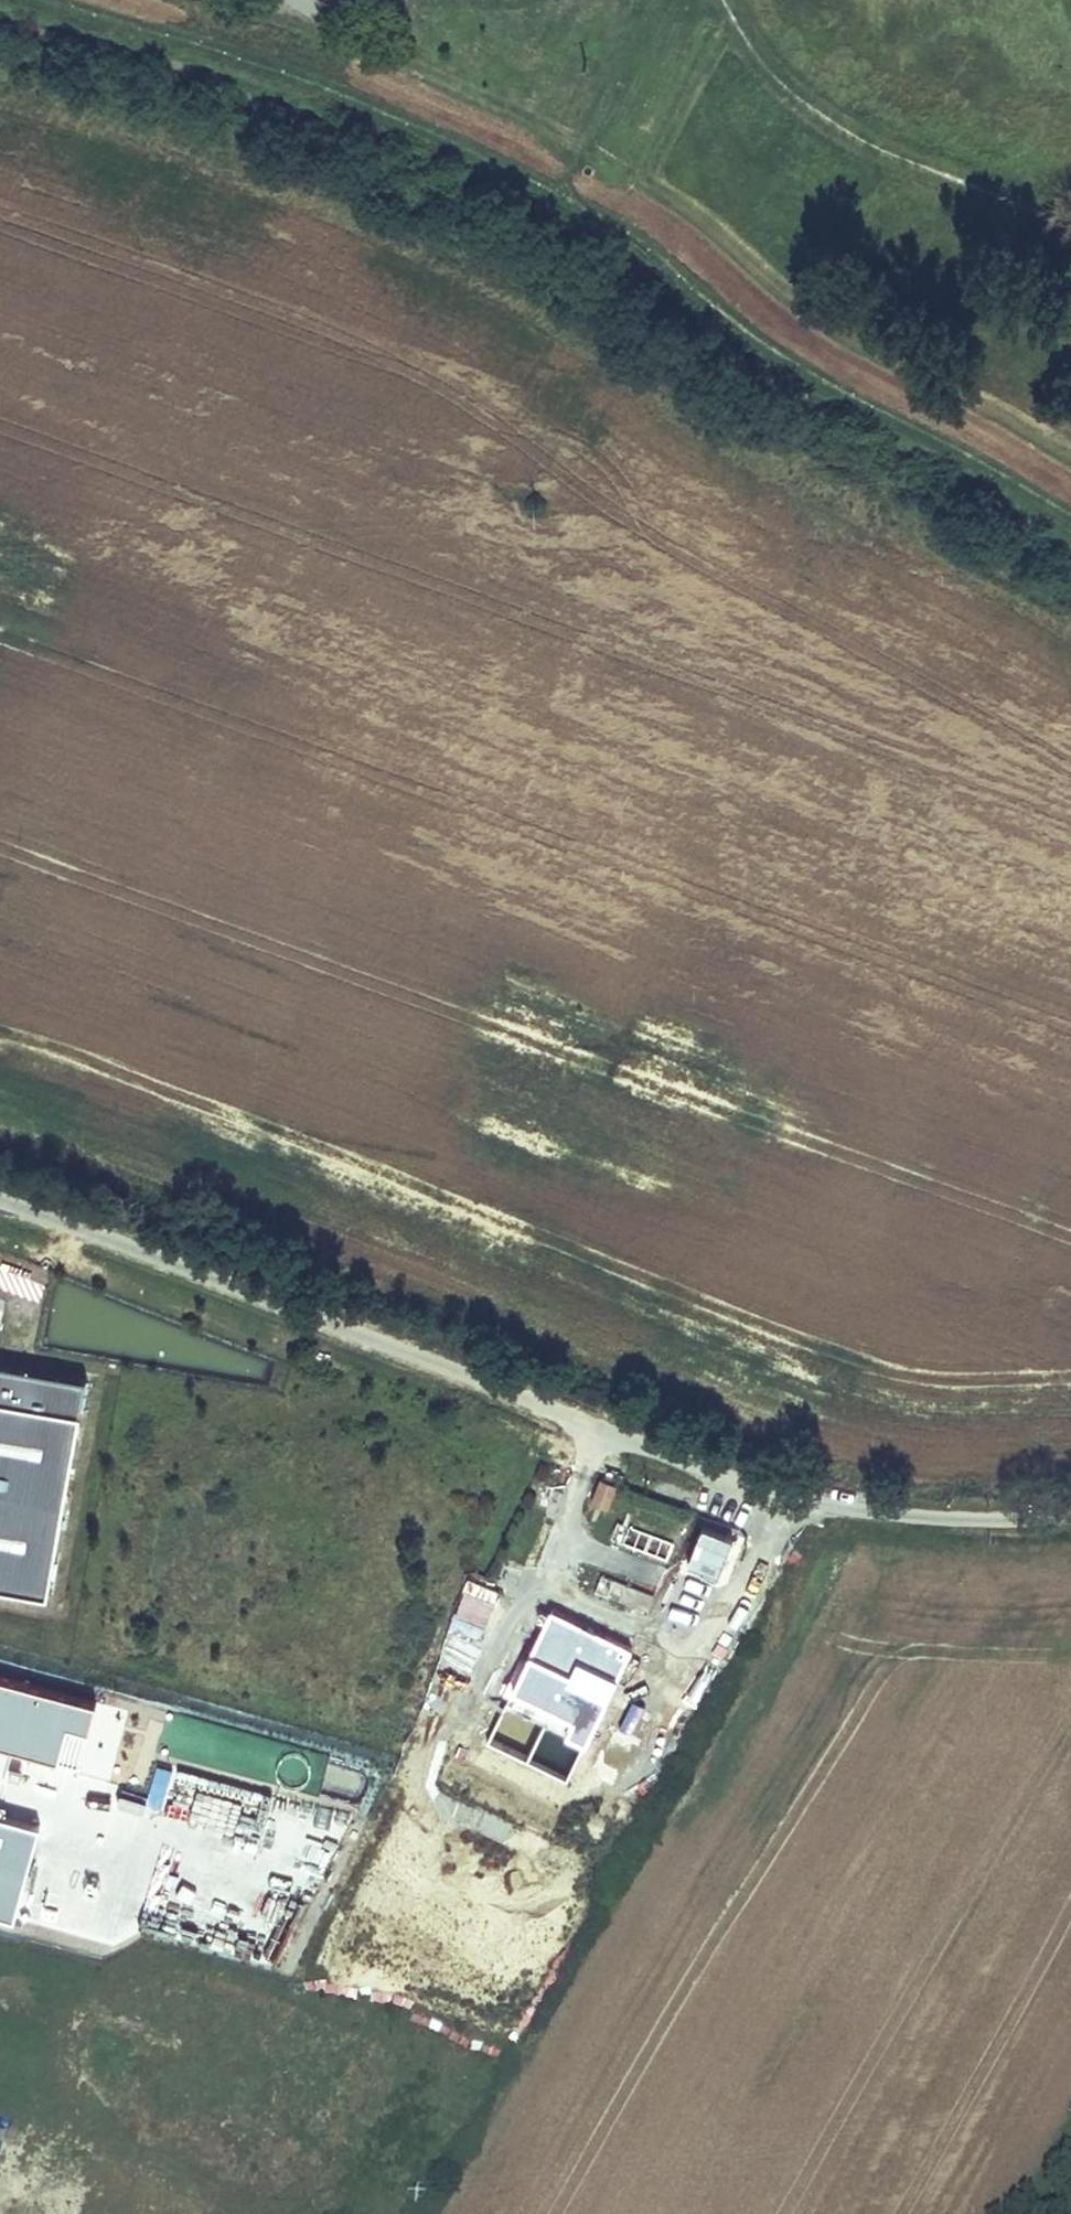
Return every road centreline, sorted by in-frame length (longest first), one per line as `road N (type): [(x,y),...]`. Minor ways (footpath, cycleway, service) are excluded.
road 1 (unclassified): [(1070,1515),(916,1517),(790,1498),(0,1202)]

